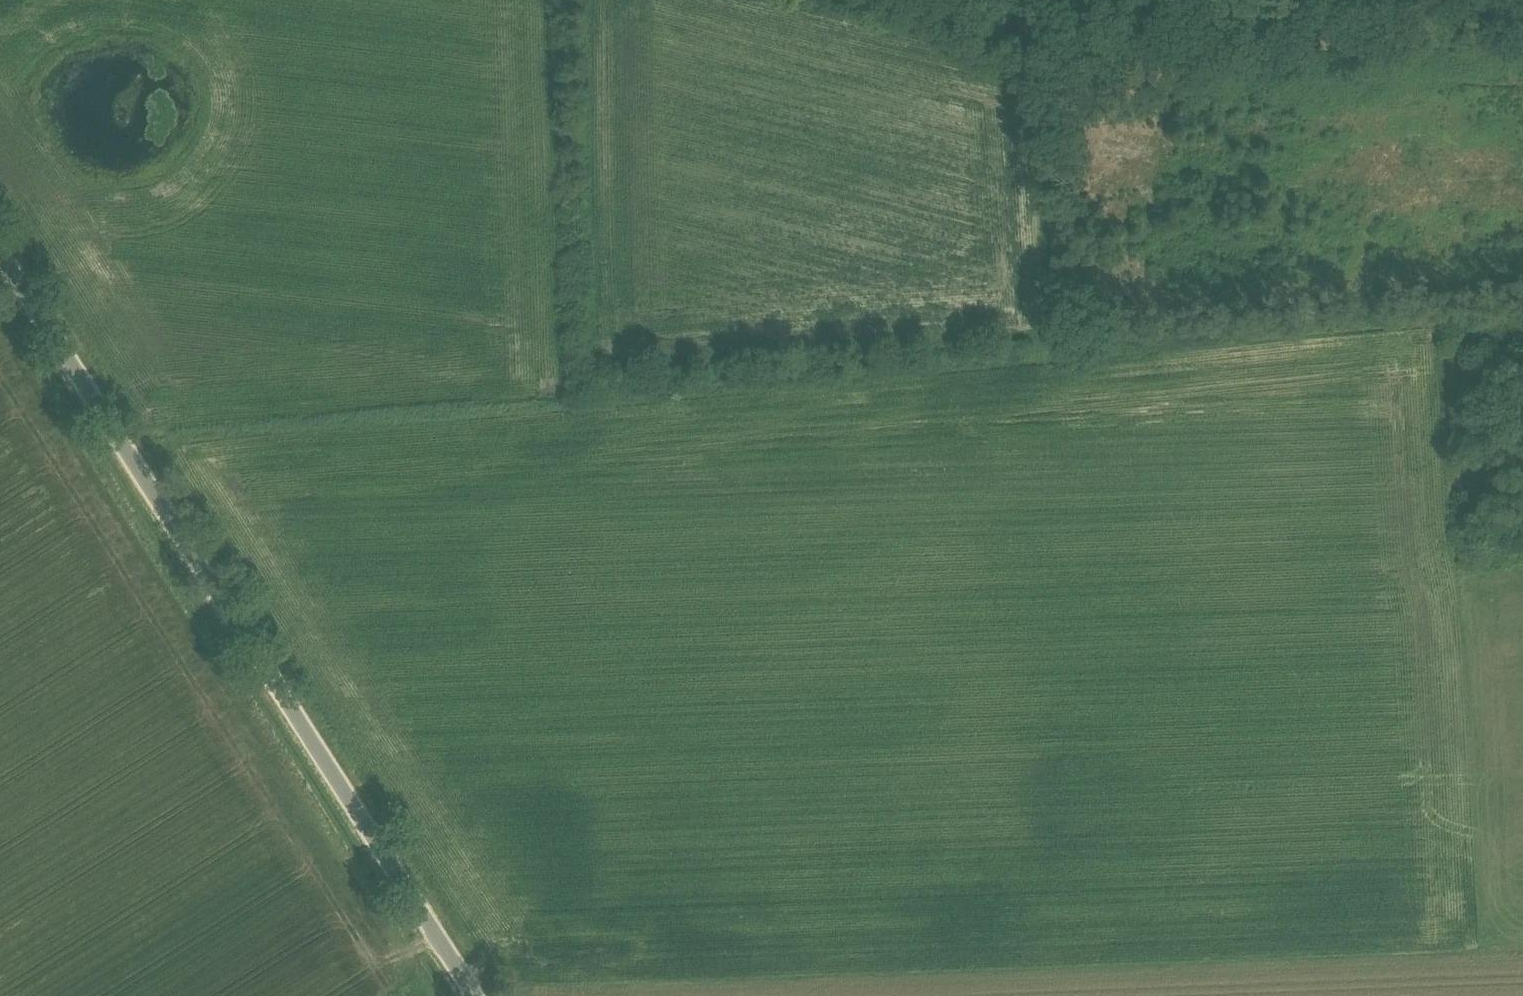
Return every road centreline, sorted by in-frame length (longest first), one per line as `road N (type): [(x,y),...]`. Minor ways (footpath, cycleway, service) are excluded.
road 1 (unclassified): [(463,995),(0,262)]
road 2 (track): [(1522,25),(1028,35),(886,0)]

